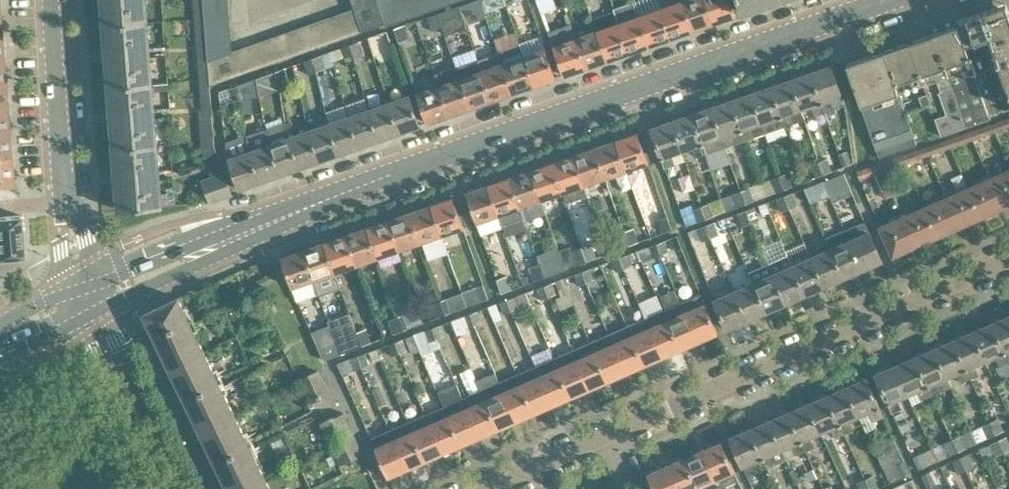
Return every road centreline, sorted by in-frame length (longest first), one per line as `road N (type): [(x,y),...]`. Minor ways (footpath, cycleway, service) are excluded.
road 1 (tertiary): [(91,292),(392,175),(887,0)]
road 2 (residential): [(492,488),(1008,258)]
road 3 (tertiary): [(171,488),(91,292)]
road 4 (tertiary): [(66,204),(51,0)]

